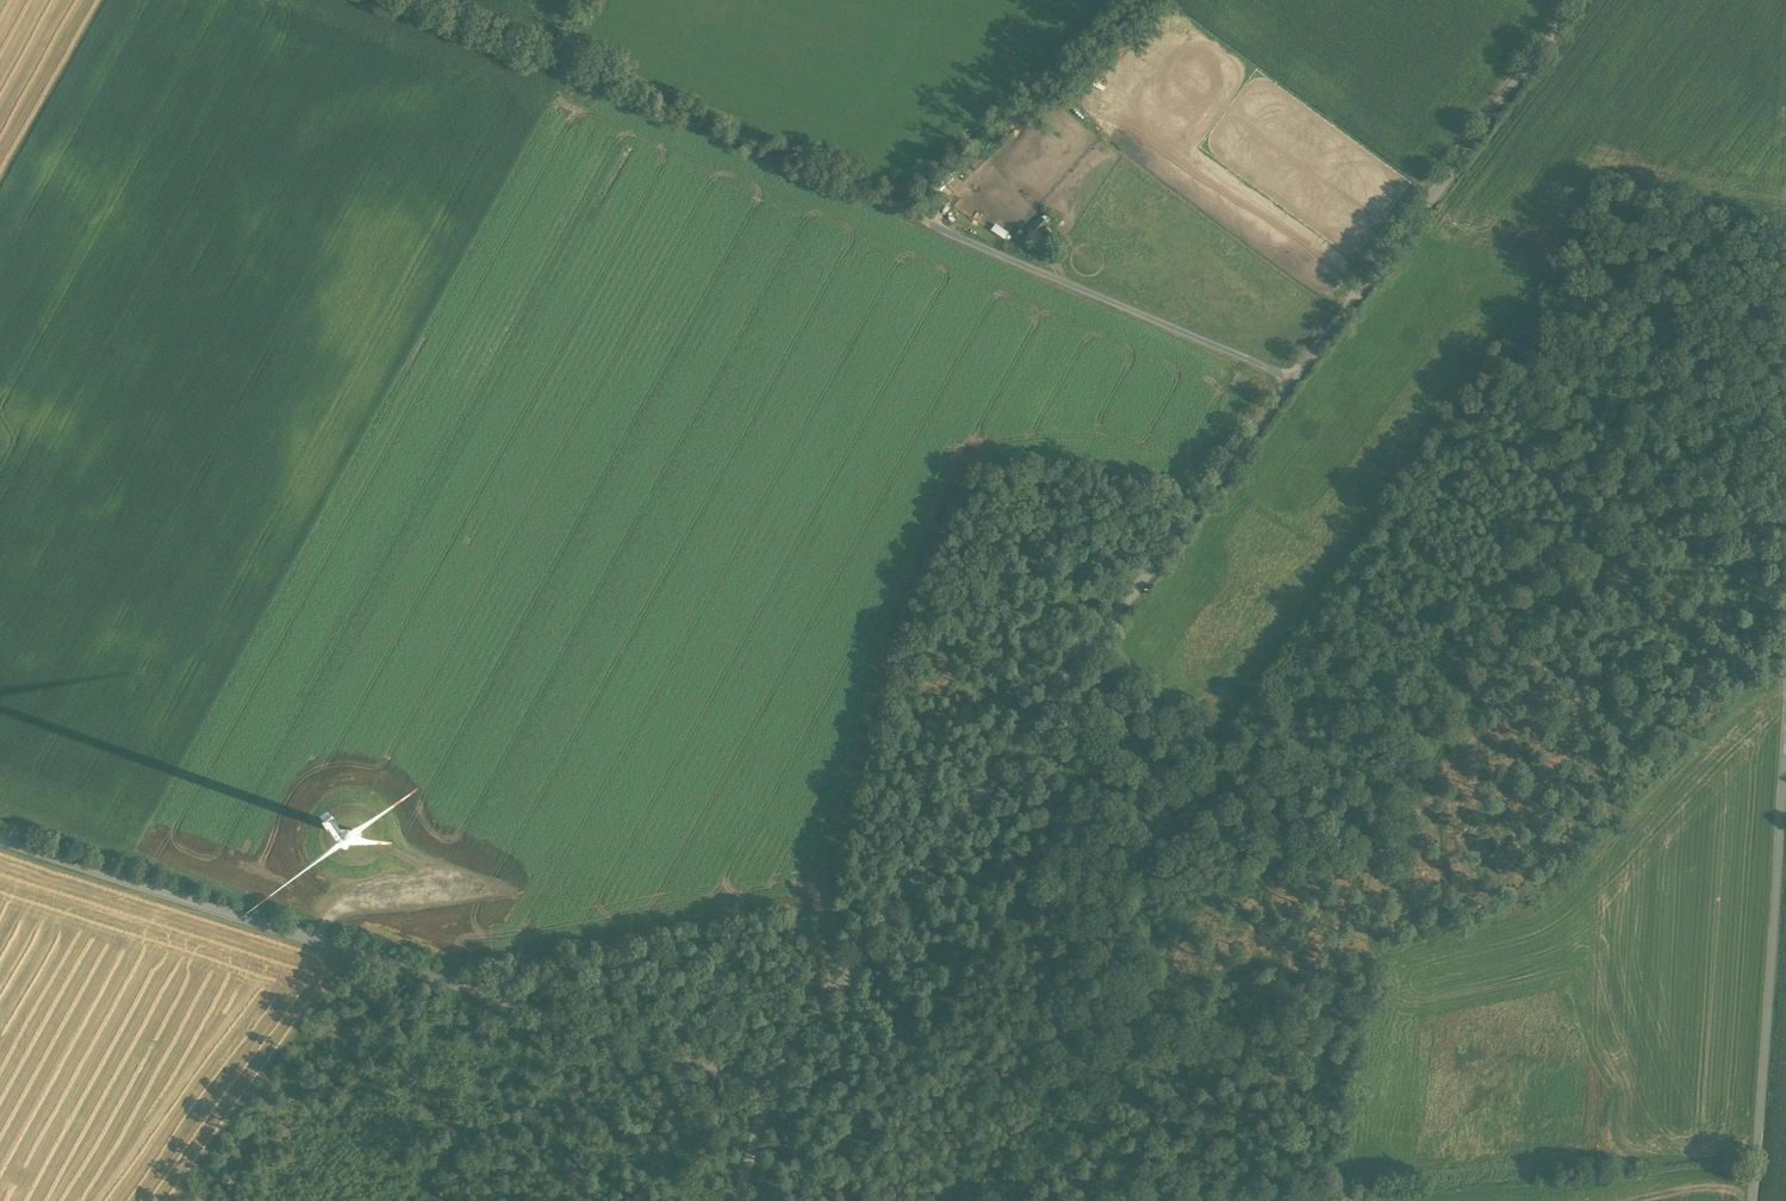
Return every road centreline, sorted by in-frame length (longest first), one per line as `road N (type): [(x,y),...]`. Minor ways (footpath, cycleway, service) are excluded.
road 1 (track): [(769,1084),(1539,49)]
road 2 (track): [(769,1084),(0,836)]
road 3 (track): [(308,936),(397,896),(537,873),(556,848),(672,821),(727,820),(769,847),(827,920),(832,995)]
road 4 (unclassified): [(1753,1200),(1785,752)]
road 5 (track): [(1295,376),(919,213)]
road 6 (track): [(769,1084),(734,1200)]

